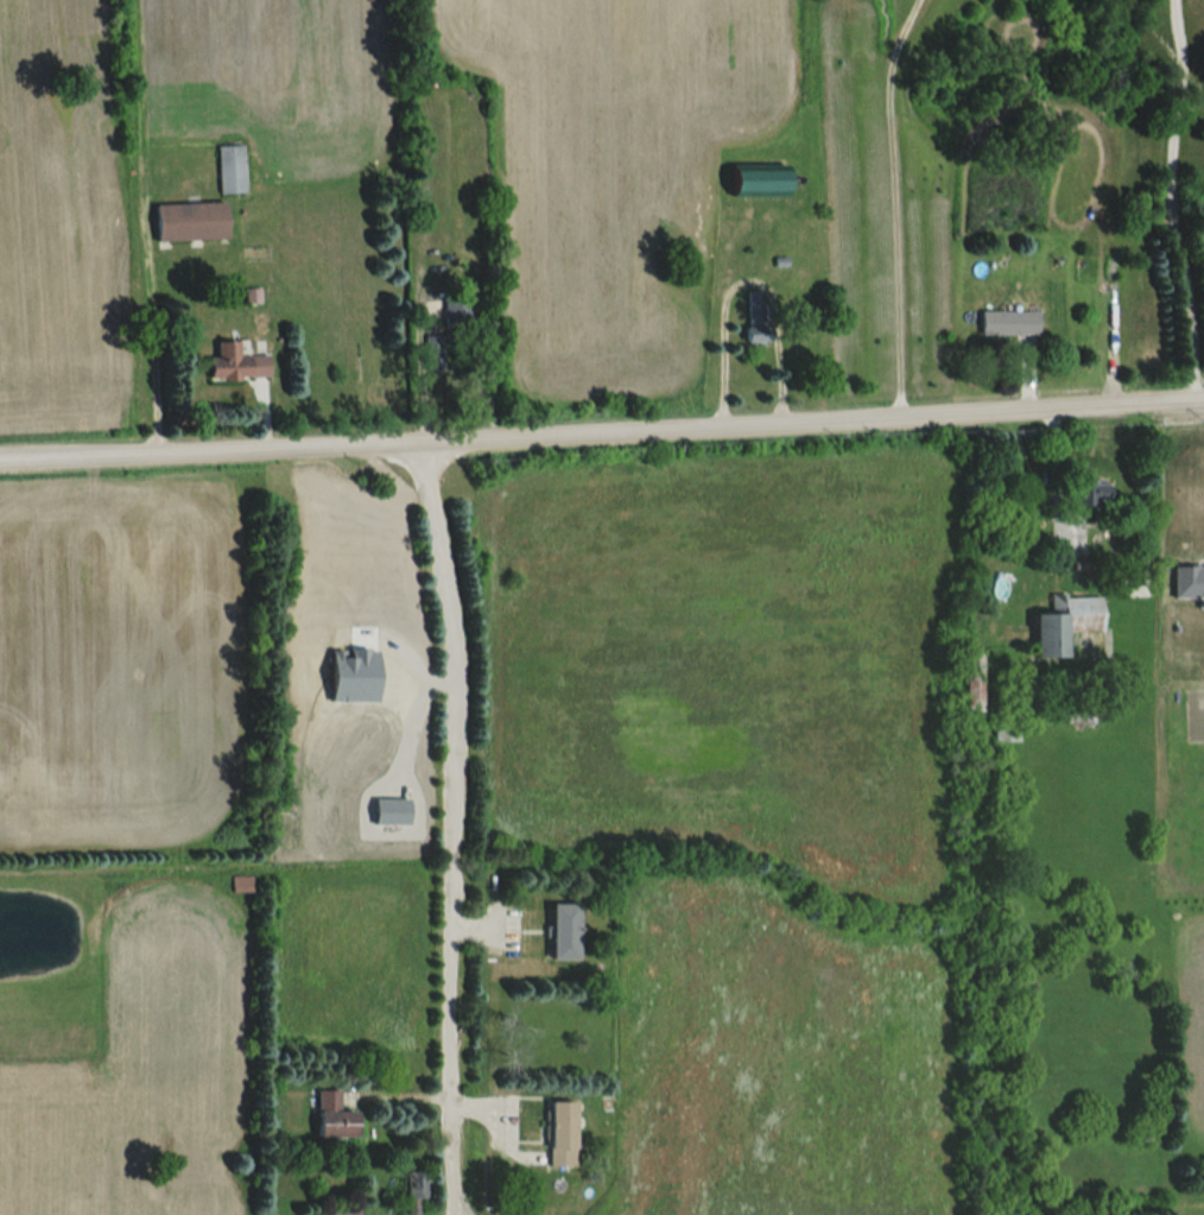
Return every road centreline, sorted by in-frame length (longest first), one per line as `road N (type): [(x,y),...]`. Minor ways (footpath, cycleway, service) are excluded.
road 1 (residential): [(0,461),(1203,407)]

